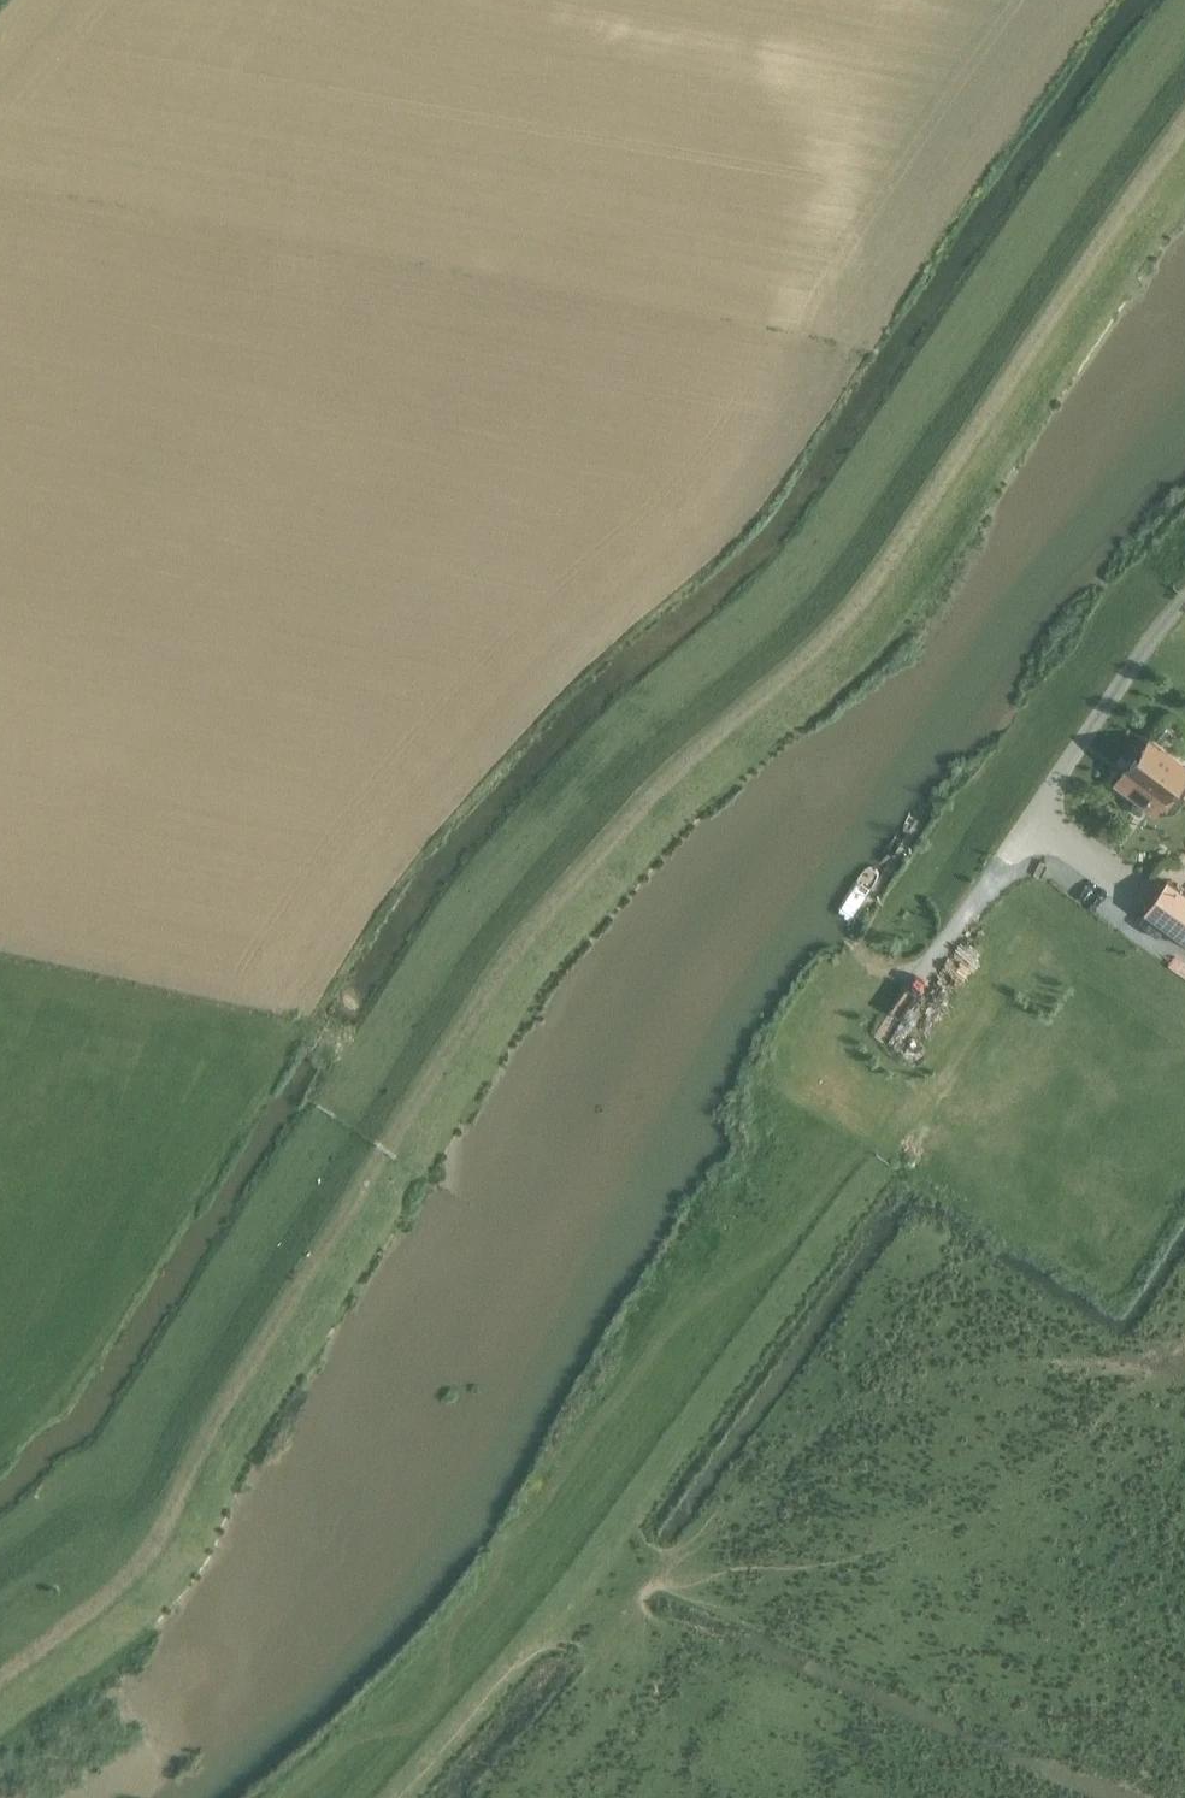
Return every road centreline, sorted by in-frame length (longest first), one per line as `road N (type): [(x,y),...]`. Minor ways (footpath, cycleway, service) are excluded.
road 1 (residential): [(1109,867),(1036,816),(1184,602)]
road 2 (track): [(928,984),(963,917),(1036,816)]

